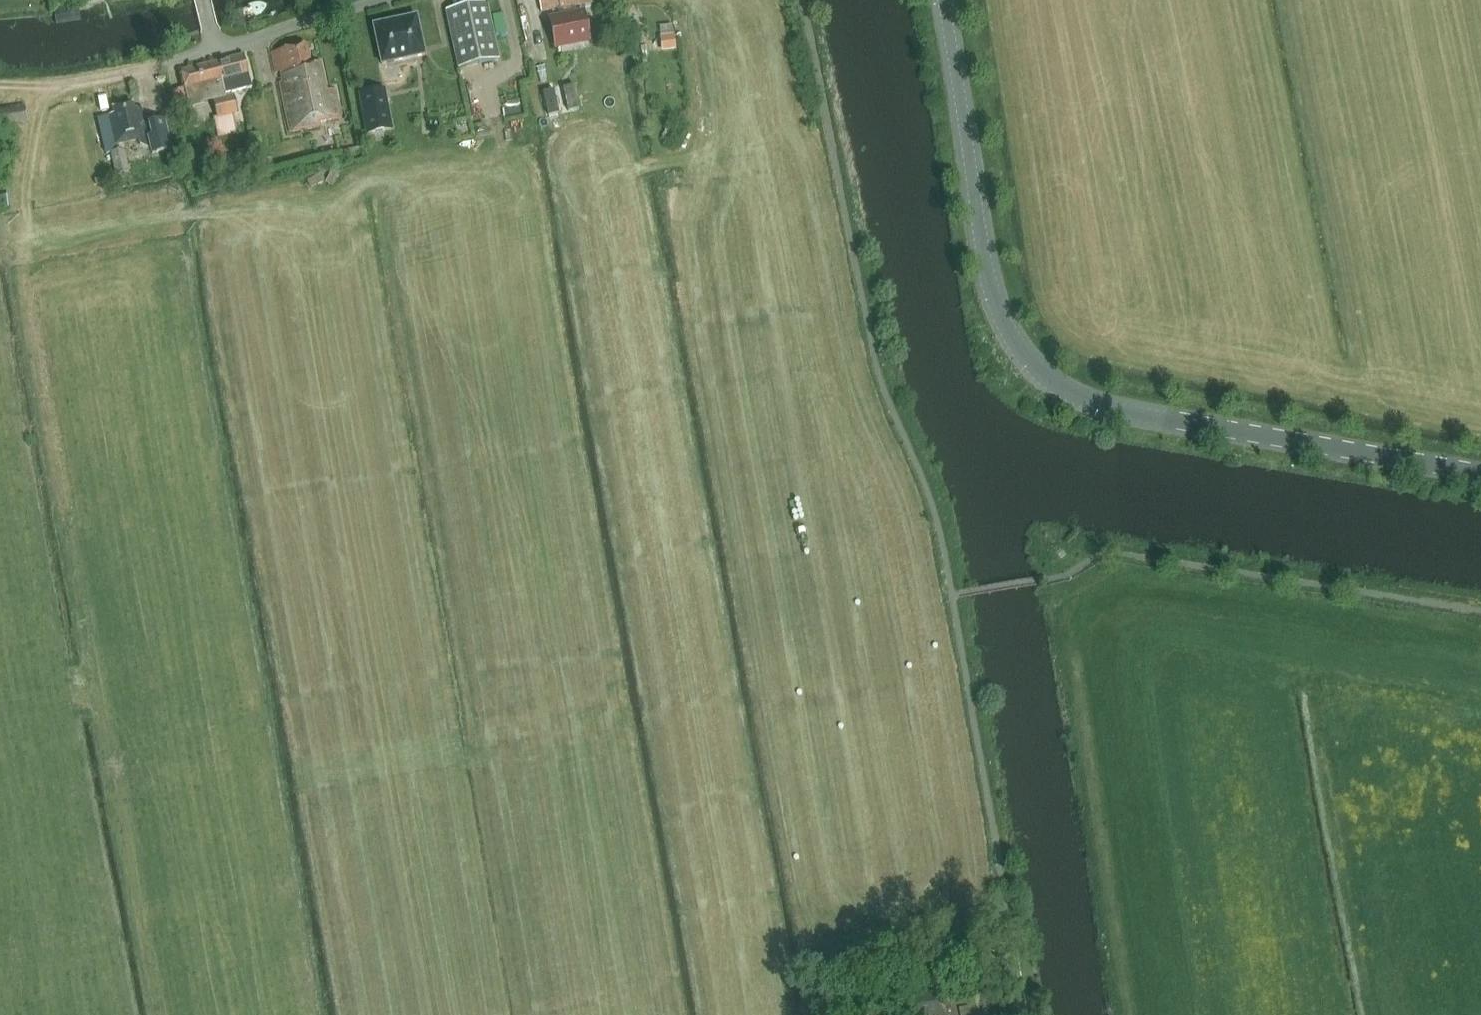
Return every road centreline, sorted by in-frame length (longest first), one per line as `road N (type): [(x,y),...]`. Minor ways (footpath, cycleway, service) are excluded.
road 1 (tertiary): [(1480,474),(1130,411),(1039,372),(994,298),(943,0)]
road 2 (track): [(0,86),(86,81),(215,51)]
road 3 (unclassified): [(215,51),(384,0)]

